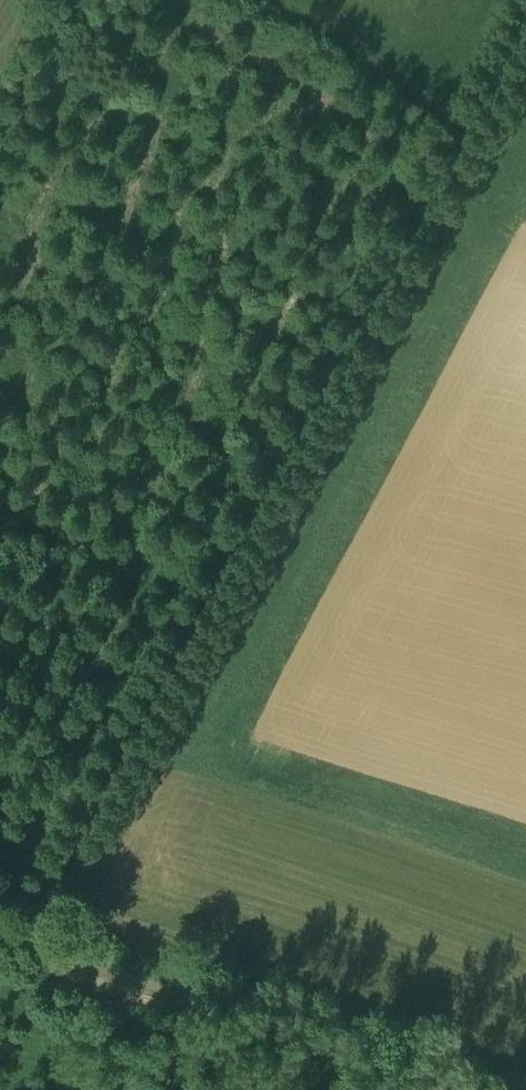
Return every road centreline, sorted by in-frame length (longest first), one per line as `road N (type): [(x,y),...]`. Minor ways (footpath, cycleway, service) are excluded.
road 1 (track): [(454,1089),(56,972),(0,946)]

